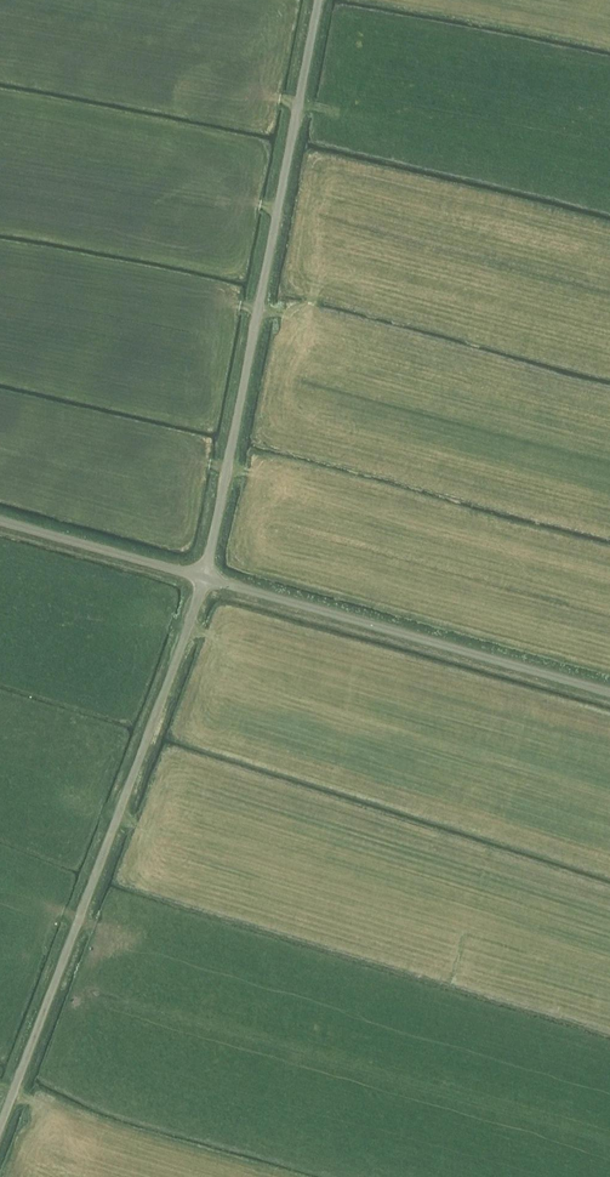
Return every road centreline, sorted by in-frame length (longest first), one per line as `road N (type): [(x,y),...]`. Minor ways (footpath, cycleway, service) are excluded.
road 1 (unclassified): [(0,1134),(205,578)]
road 2 (unclassified): [(205,578),(319,0)]
road 3 (unclassified): [(609,691),(205,578)]
road 4 (unclassified): [(205,578),(0,521)]

